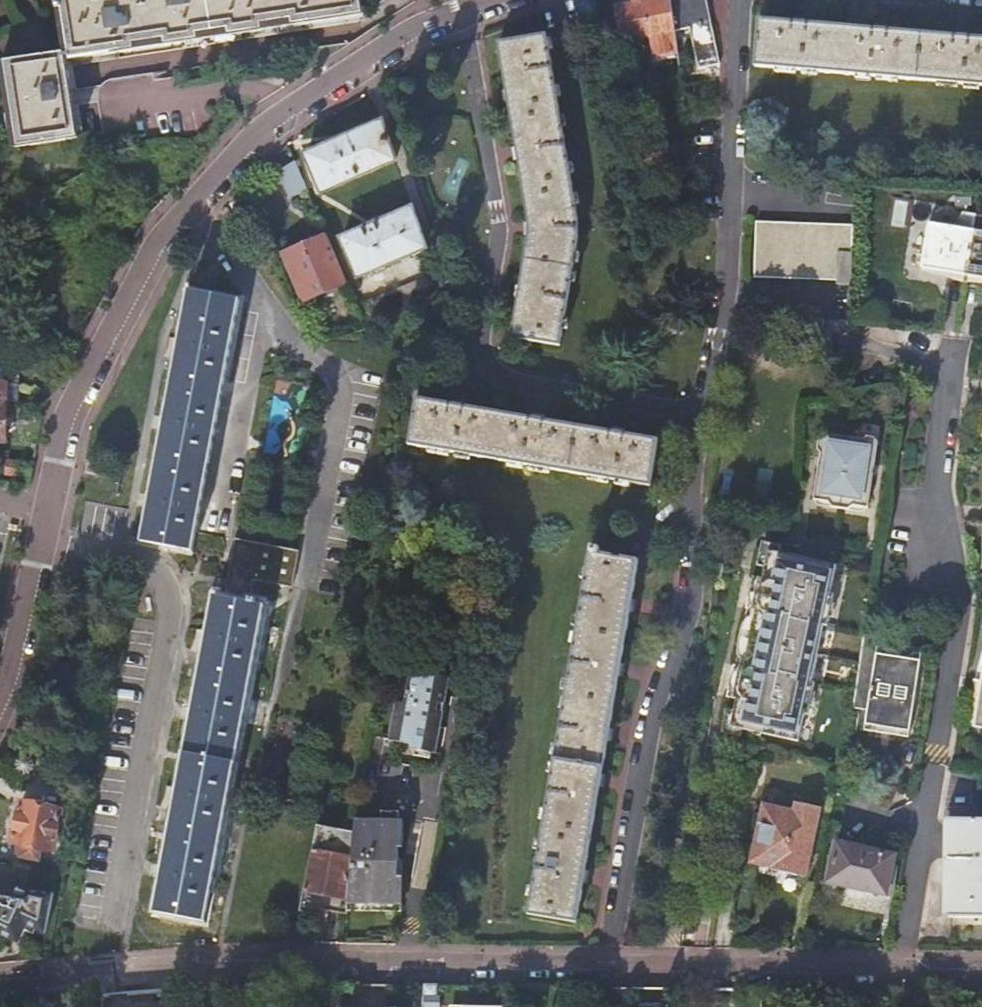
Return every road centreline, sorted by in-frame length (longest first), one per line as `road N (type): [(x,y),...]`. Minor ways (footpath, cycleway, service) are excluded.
road 1 (residential): [(0,981),(209,959),(981,972)]
road 2 (unclassified): [(54,510),(77,415),(159,226),(261,131)]
road 3 (unclassified): [(505,0),(411,31),(261,131)]
road 4 (unclassified): [(0,703),(18,664),(54,510)]

